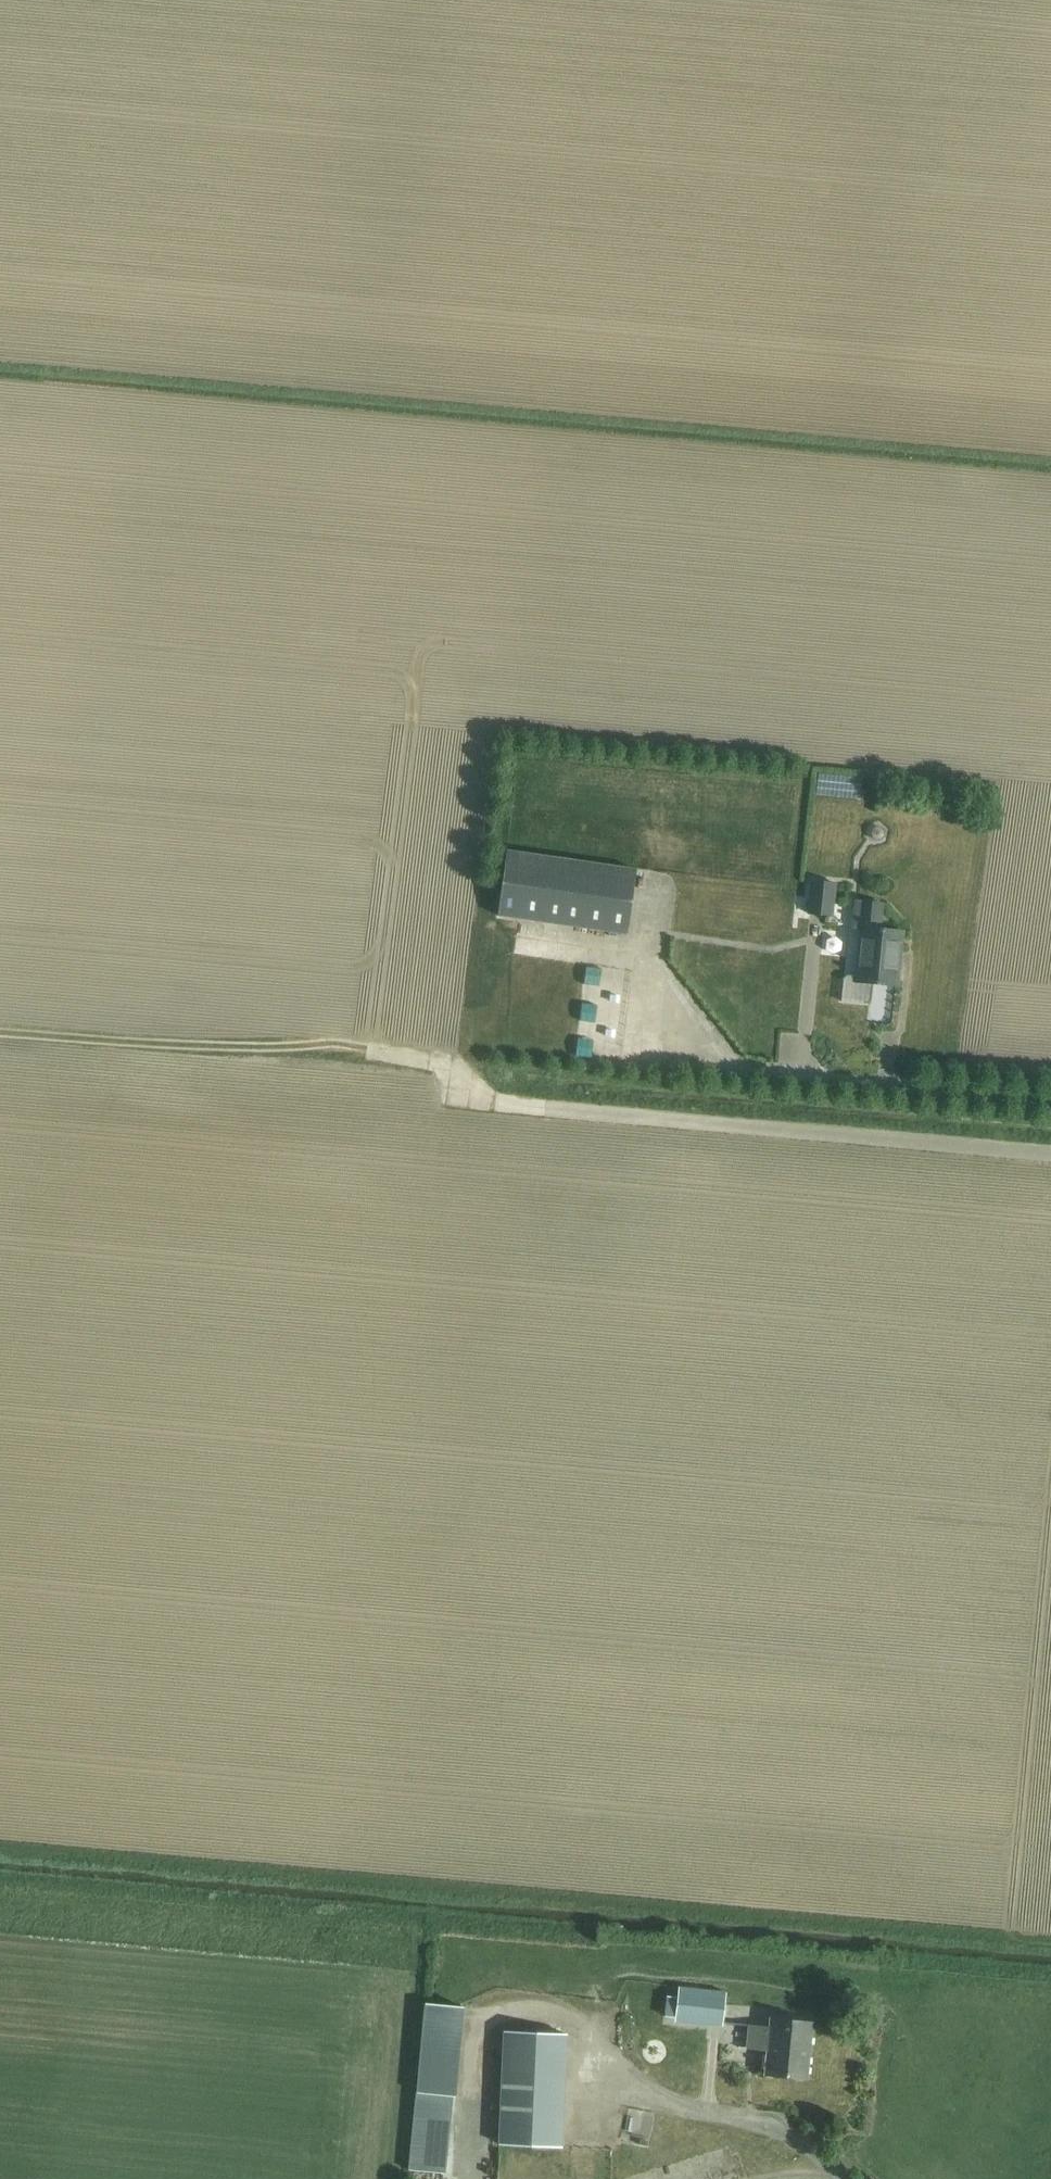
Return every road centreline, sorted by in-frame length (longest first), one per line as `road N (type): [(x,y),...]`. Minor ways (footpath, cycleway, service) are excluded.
road 1 (track): [(1050,1155),(472,1099),(440,1060),(358,1052)]
road 2 (track): [(0,1026),(358,1052)]

